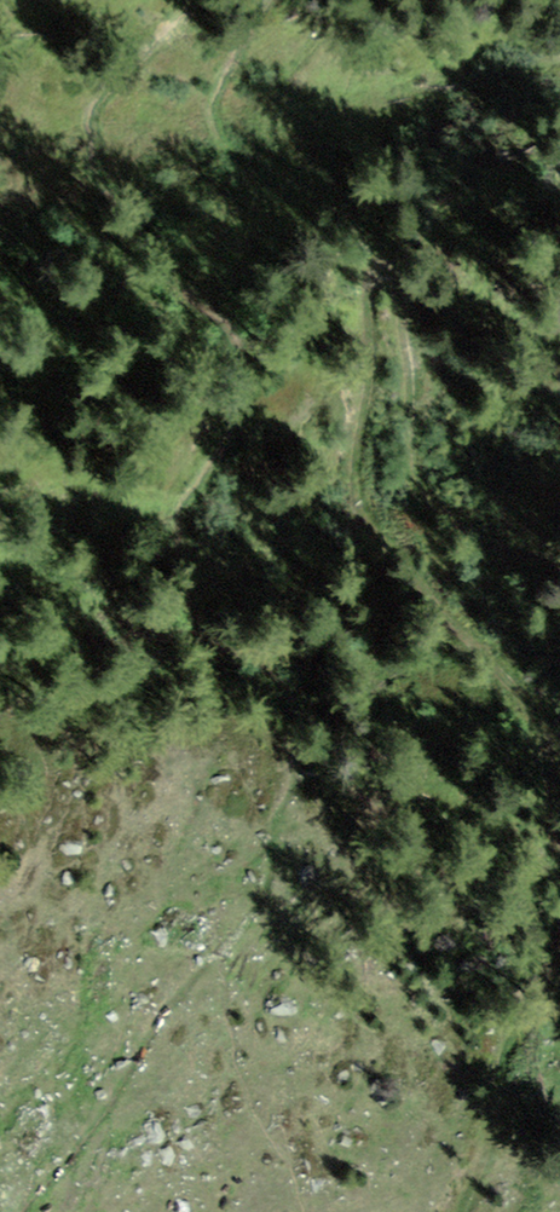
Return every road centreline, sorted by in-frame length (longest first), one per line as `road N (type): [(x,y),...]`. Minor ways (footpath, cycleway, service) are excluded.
road 1 (track): [(559,719),(349,515),(371,413),(362,263)]
road 2 (track): [(362,263),(400,300),(422,364),(441,480),(530,545),(559,550)]
road 3 (track): [(484,1211),(559,999)]

